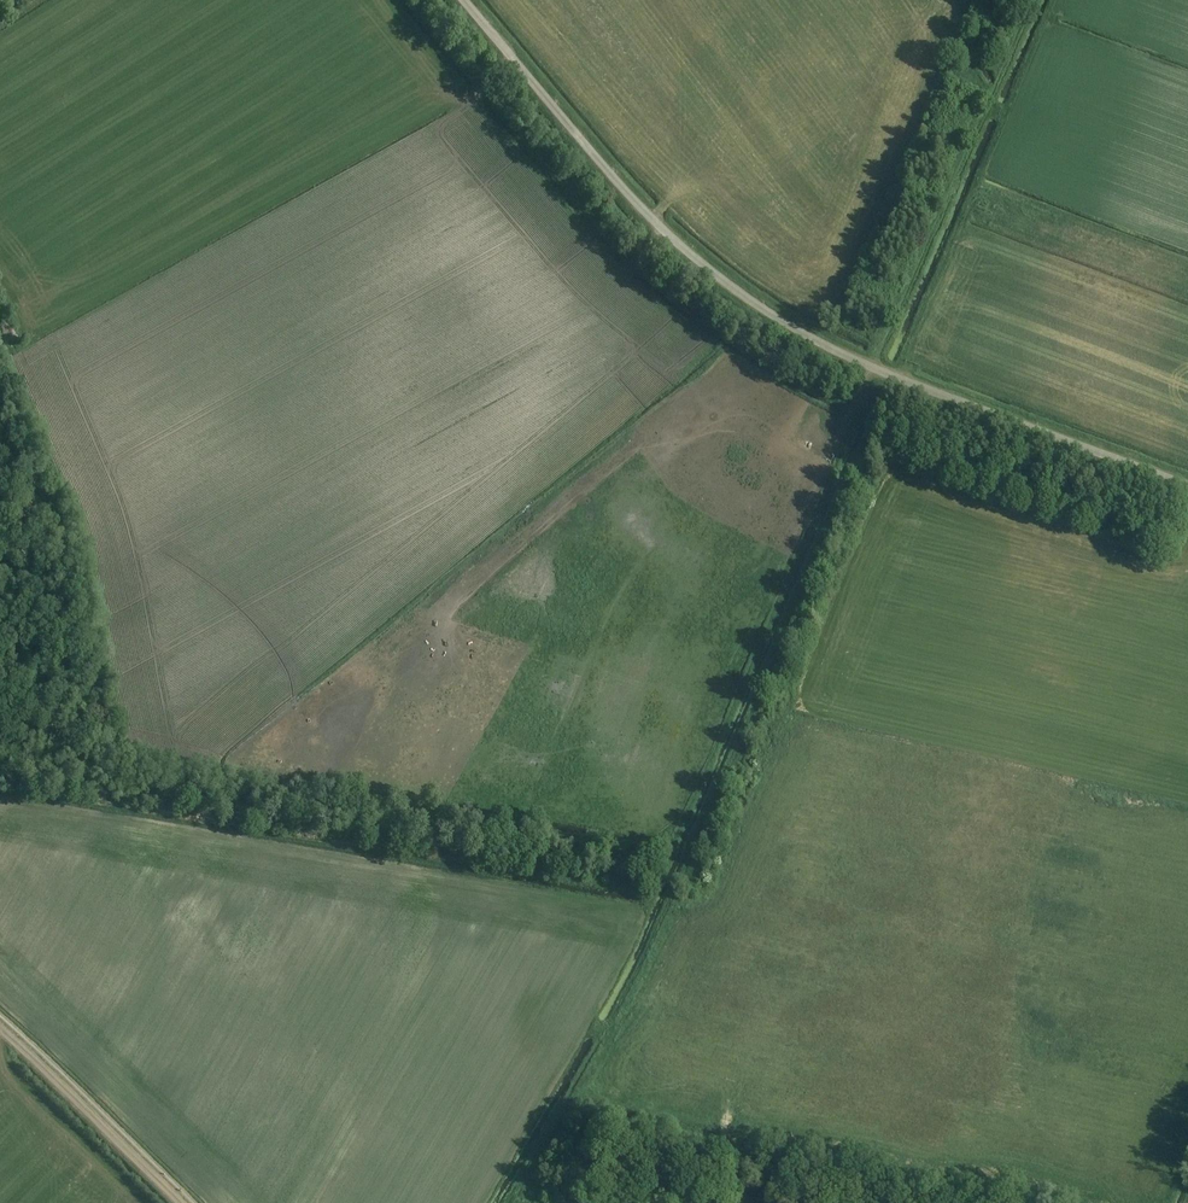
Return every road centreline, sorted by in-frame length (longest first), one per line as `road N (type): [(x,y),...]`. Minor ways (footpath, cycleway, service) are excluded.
road 1 (unclassified): [(1187,485),(880,370),(777,317),(659,225),(463,0)]
road 2 (track): [(0,1027),(182,1202)]

